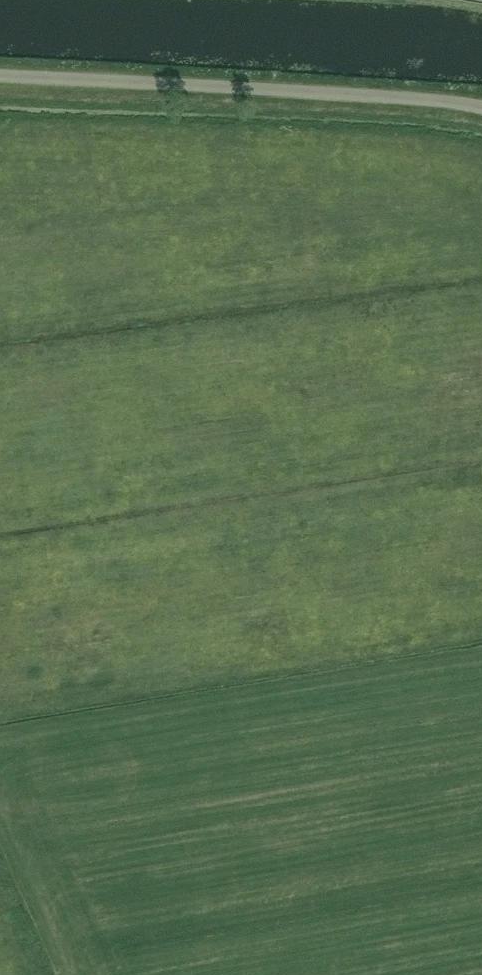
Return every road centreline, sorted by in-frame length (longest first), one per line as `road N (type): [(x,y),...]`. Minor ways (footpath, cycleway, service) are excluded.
road 1 (unclassified): [(0,75),(481,106)]

